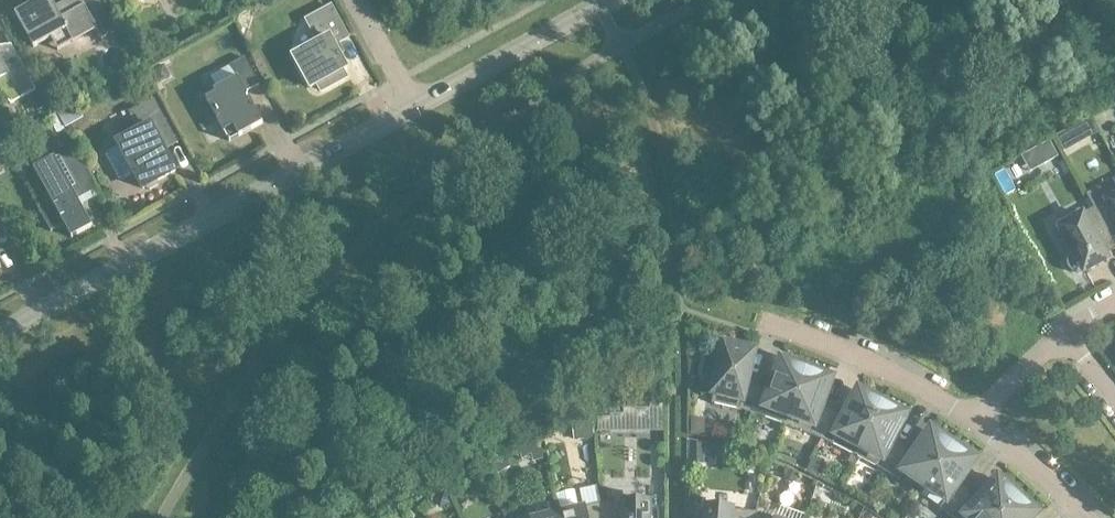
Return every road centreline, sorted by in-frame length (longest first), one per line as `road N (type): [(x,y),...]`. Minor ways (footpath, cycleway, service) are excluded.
road 1 (tertiary): [(0,342),(417,113)]
road 2 (residential): [(985,425),(855,353),(731,313)]
road 3 (tertiary): [(417,113),(621,0)]
road 4 (residential): [(1088,517),(985,425)]
road 5 (residential): [(353,0),(417,113)]

